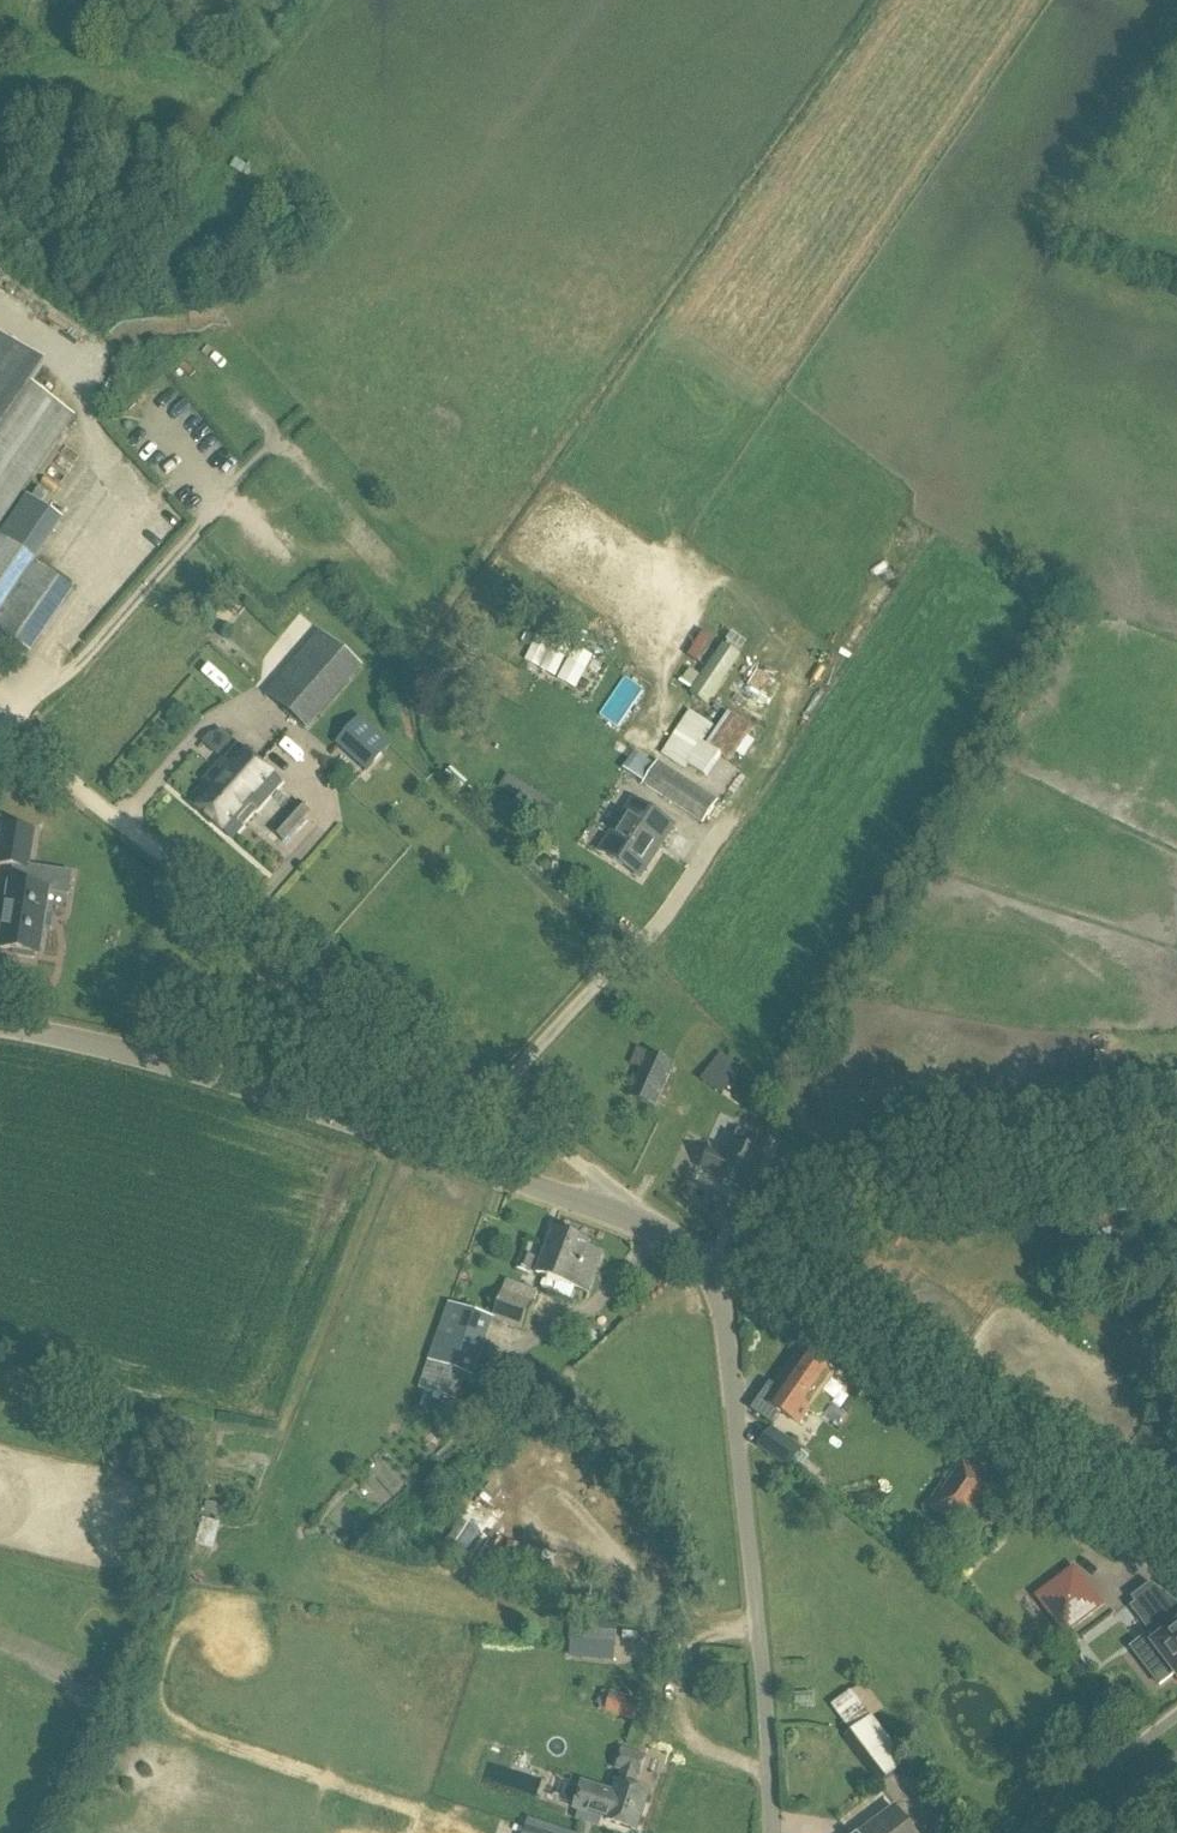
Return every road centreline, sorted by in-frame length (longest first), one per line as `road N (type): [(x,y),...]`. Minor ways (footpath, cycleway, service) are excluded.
road 1 (unclassified): [(716,1266),(562,1192),(225,1072),(0,1025)]
road 2 (unclassified): [(763,1832),(759,1635),(716,1266)]
road 3 (unclassified): [(716,1266),(836,1335),(1176,1572)]

